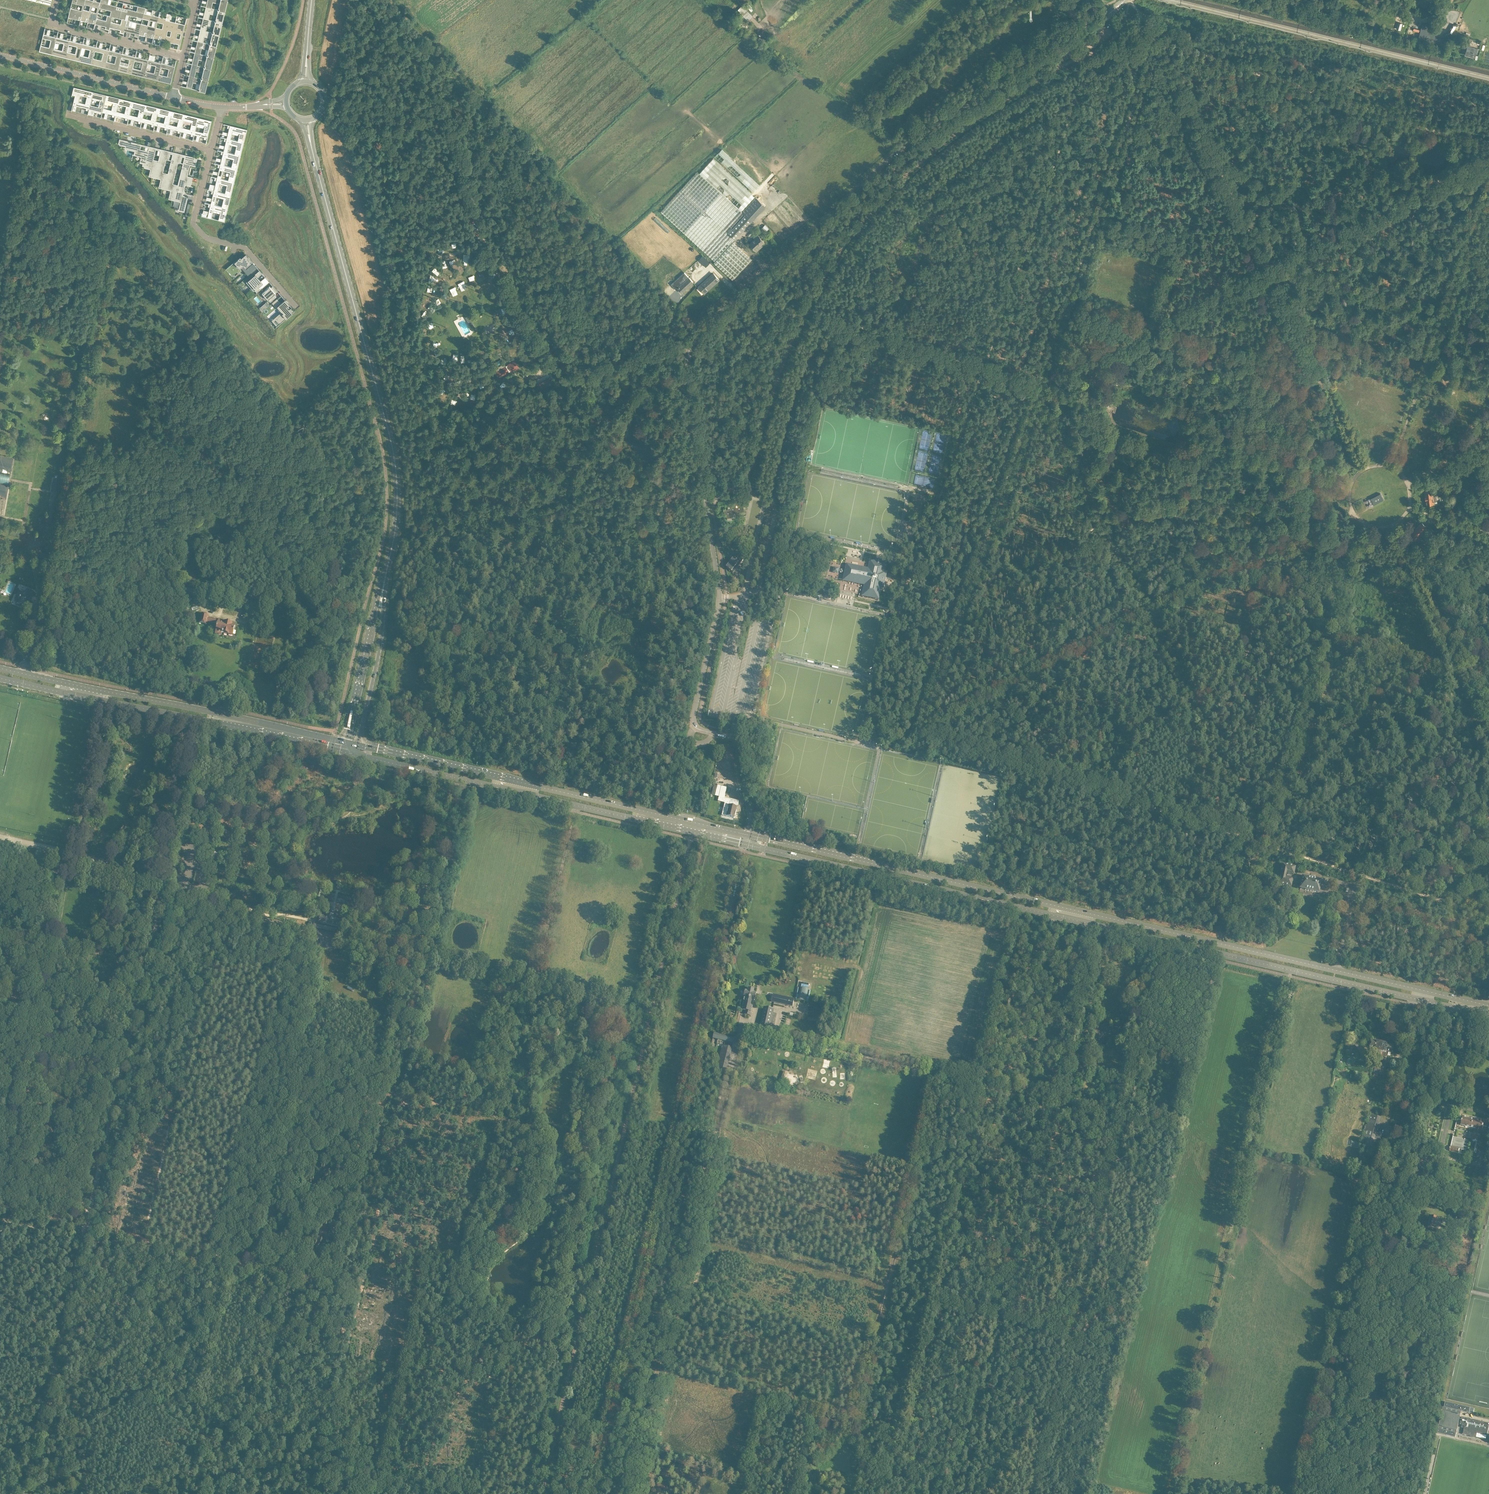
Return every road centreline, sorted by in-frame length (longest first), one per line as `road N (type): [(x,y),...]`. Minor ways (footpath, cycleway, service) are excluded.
road 1 (unclassified): [(695,723),(720,594),(691,343),(896,151),(1076,42),(1125,0)]
road 2 (track): [(84,1233),(203,725)]
road 3 (secondary): [(383,585),(396,520),(393,451),(311,143)]
road 4 (secondary): [(1424,990),(1058,906)]
road 5 (secondary): [(1056,916),(1421,1001)]
road 6 (secondary): [(746,845),(1056,916)]
road 7 (secondary): [(1058,906),(749,835)]
road 8 (secondary): [(67,694),(348,756)]
road 9 (secondary): [(343,743),(70,684)]
road 10 (track): [(667,301),(480,96)]
road 11 (track): [(25,1493),(84,1233)]
road 12 (secondary): [(749,835),(502,778)]
road 13 (secondary): [(499,789),(746,845)]
road 14 (track): [(939,493),(866,715)]
road 15 (residential): [(301,310),(248,251),(196,227),(210,152)]
road 16 (track): [(224,908),(402,948)]
road 17 (unclassified): [(174,97),(0,55)]
road 18 (secondary): [(361,746),(382,642),(383,585)]
road 19 (secondary): [(383,585),(343,743)]
road 20 (residential): [(184,56),(55,25),(56,0)]
road 21 (secondary): [(348,756),(499,789)]
road 22 (residential): [(66,115),(210,152)]
road 23 (secondary): [(502,778),(361,746)]
road 24 (track): [(391,0),(480,96)]

